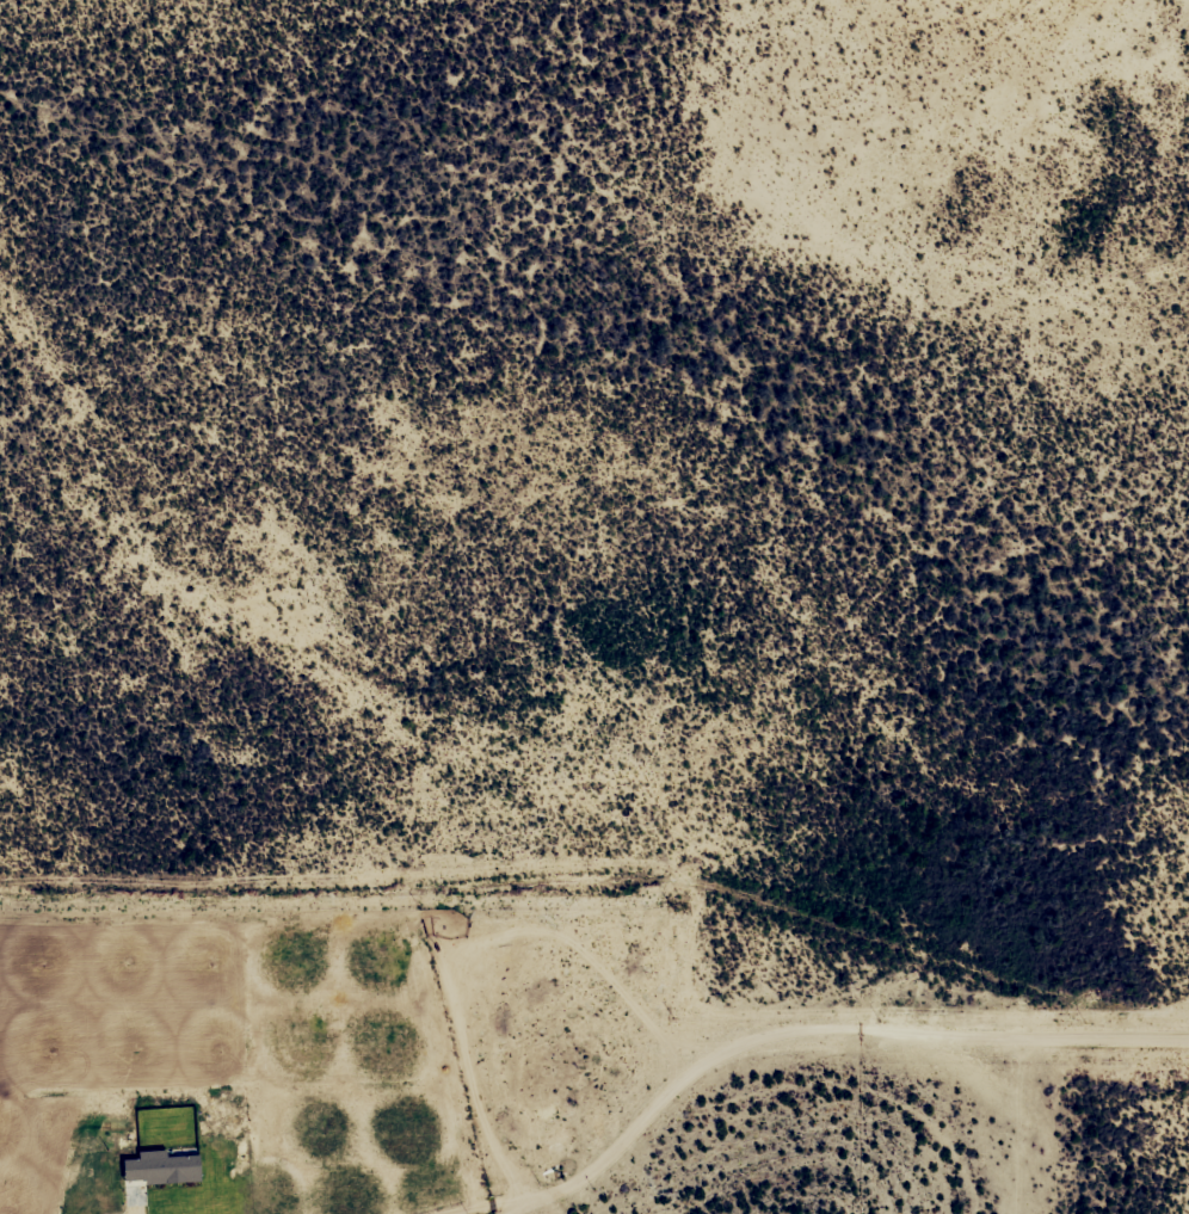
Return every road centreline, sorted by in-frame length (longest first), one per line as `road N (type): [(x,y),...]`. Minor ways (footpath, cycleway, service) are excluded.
road 1 (track): [(478,1213),(764,1068),(935,1033),(1188,1033)]

